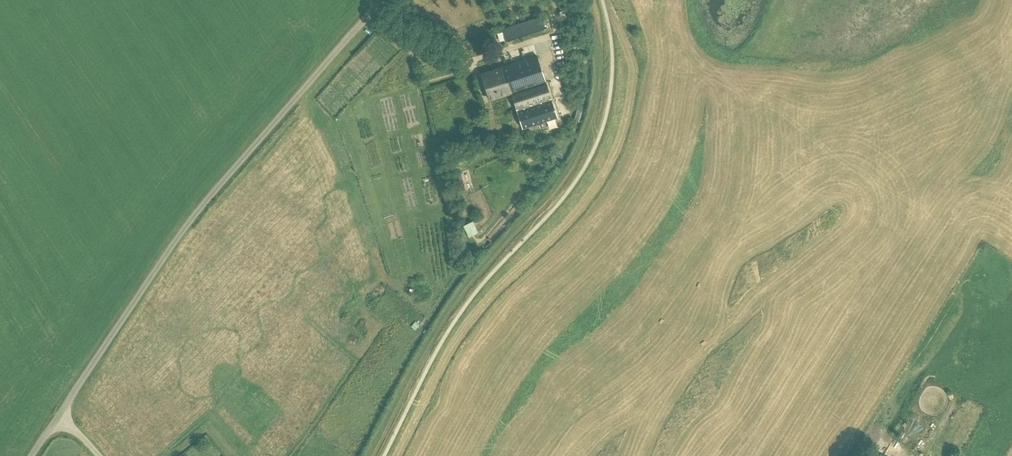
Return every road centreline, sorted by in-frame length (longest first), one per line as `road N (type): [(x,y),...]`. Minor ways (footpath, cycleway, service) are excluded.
road 1 (unclassified): [(61,418),(192,220),(385,0)]

